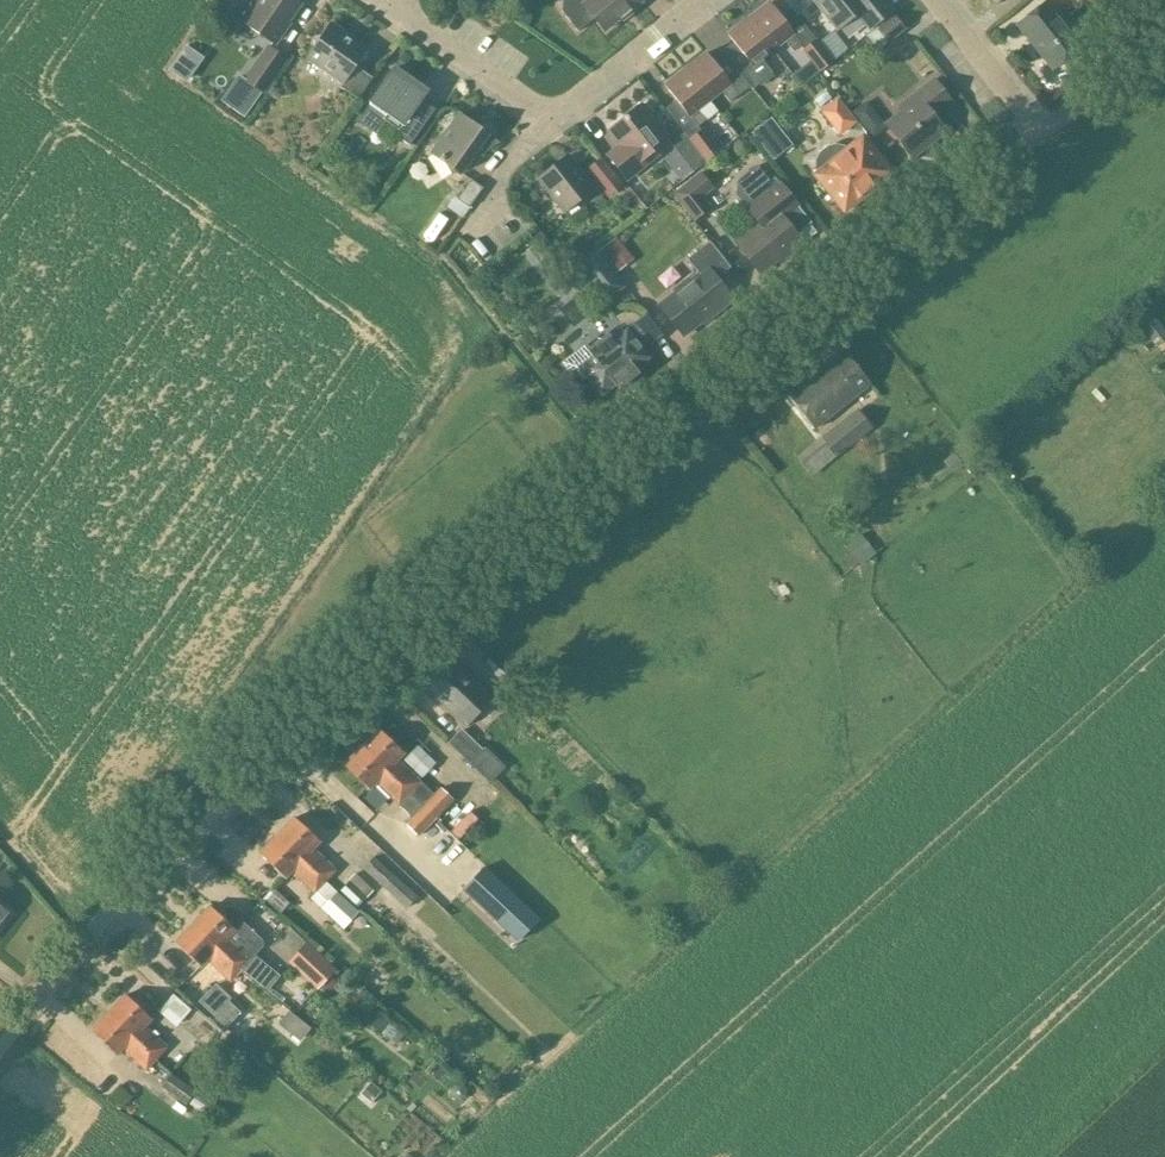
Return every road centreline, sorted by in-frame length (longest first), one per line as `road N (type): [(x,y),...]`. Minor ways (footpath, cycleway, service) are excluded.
road 1 (unclassified): [(1048,117),(376,633),(197,804),(0,1047)]
road 2 (residential): [(552,115),(397,1)]
road 3 (residential): [(552,115),(697,0)]
road 4 (residential): [(1048,117),(944,0)]
road 5 (residential): [(1048,117),(1164,24)]
road 6 (residential): [(473,225),(505,170),(552,115)]

